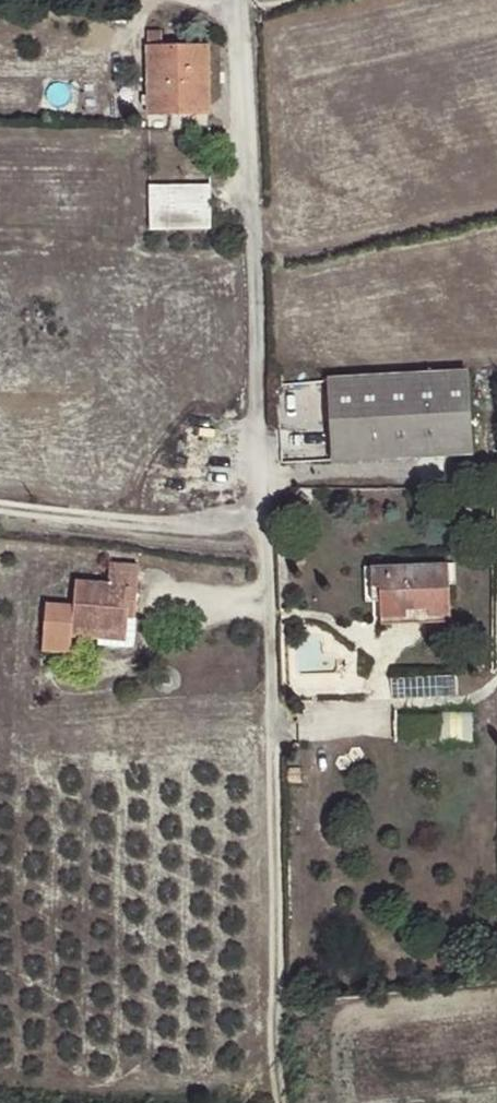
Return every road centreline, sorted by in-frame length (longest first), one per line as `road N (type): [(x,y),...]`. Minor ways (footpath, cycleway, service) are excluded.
road 1 (track): [(242,0),(281,1102)]
road 2 (track): [(262,521),(139,525),(0,507)]

